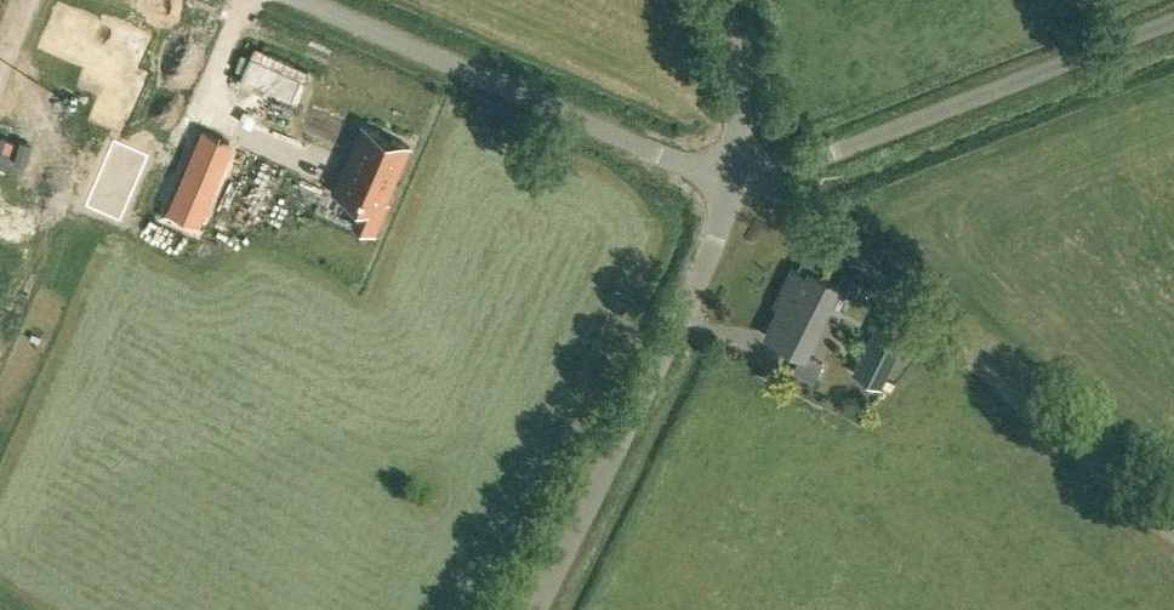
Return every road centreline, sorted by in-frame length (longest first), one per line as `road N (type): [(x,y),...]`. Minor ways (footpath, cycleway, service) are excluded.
road 1 (unclassified): [(533,609),(739,177)]
road 2 (unclassified): [(739,177),(676,164),(302,0)]
road 3 (unclassified): [(739,177),(770,179),(1173,23)]
road 4 (unclassified): [(739,177),(737,65),(725,0)]

